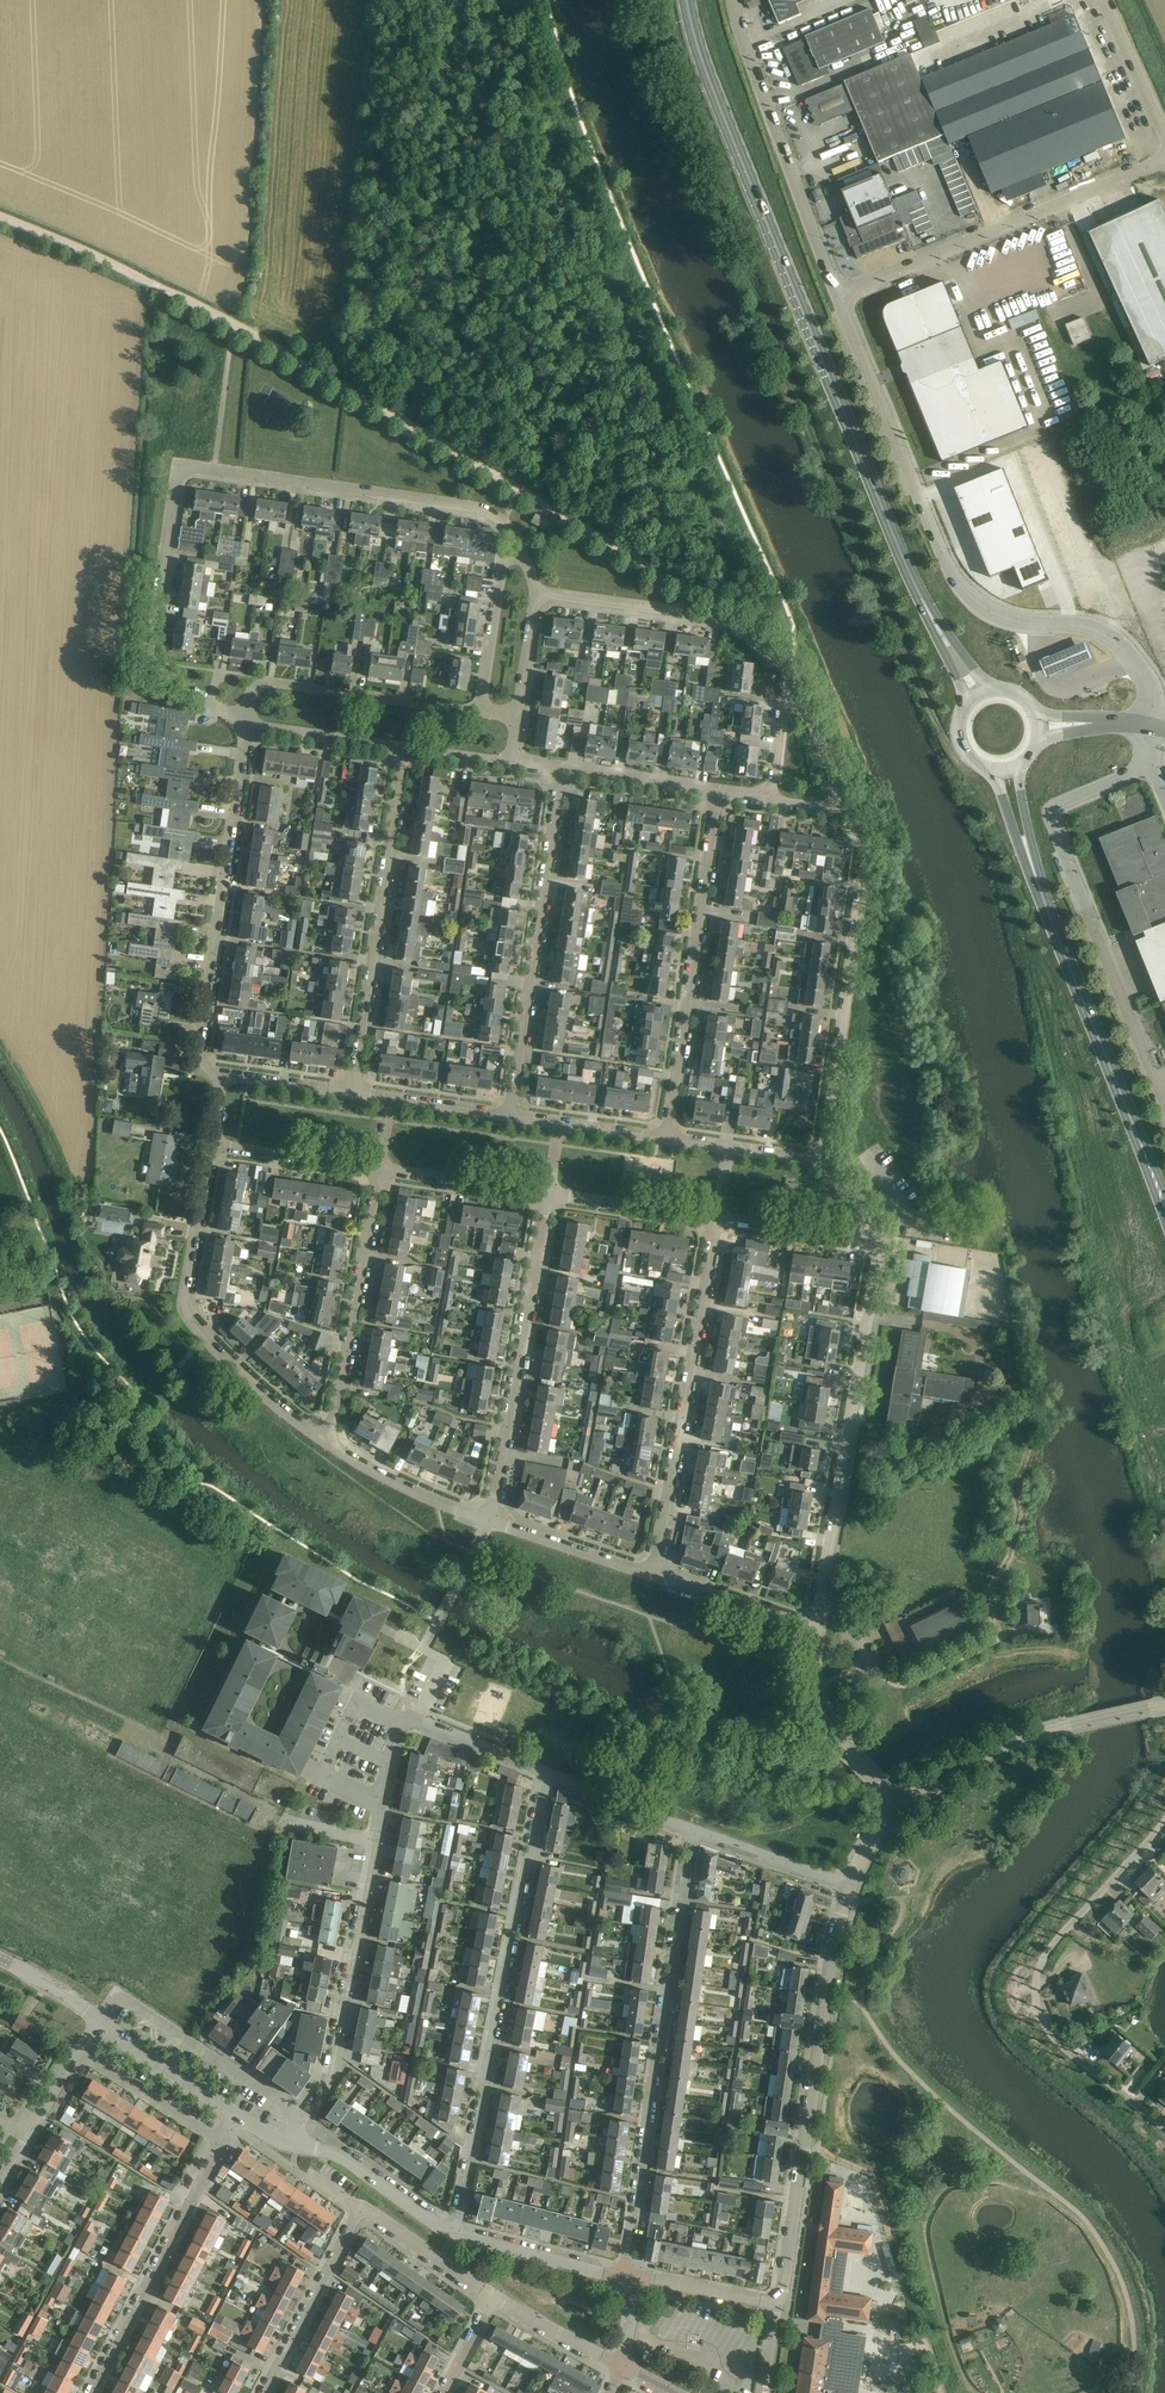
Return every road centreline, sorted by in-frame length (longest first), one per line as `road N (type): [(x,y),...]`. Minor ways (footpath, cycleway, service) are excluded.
road 1 (track): [(687,614),(679,584),(361,396),(185,300),(0,219)]
road 2 (primary): [(931,616),(713,88),(687,0)]
road 3 (unclassified): [(1155,727),(1151,685),(1111,636),(1091,627),(1002,619),(954,575),(838,299)]
road 4 (residential): [(451,2233),(547,1772)]
road 5 (residential): [(693,1829),(622,2277)]
road 6 (unclassified): [(778,2303),(836,1930),(851,1886)]
road 7 (unclassified): [(1164,1101),(1051,814),(1151,766)]
road 8 (residential): [(1164,2127),(1057,2041),(1037,2011),(1036,1985),(1058,1937),(1164,1824)]
road 9 (unclassified): [(813,1625),(872,1238)]
road 10 (residential): [(653,1577),(717,1215)]
road 11 (residential): [(221,1075),(204,1070),(197,1054),(247,728)]
road 12 (residential): [(325,1437),(262,1390),(183,1306),(211,1142)]
road 13 (unclassified): [(823,1158),(863,863),(859,831),(839,811)]
road 14 (residential): [(518,543),(482,508),(177,471)]
road 15 (unclassified): [(838,299),(1164,162)]
road 16 (residential): [(509,1116),(558,770)]
road 17 (residential): [(666,1138),(718,793)]
road 18 (residential): [(351,1093),(402,748)]
road 19 (residential): [(483,1517),(493,1505),(548,1190)]
road 20 (residential): [(376,1841),(331,2076),(287,2143)]
road 21 (unclassified): [(838,299),(732,0)]
road 22 (primary): [(1138,1137),(1031,862)]
road 23 (residential): [(237,715),(158,668),(148,653),(177,471)]
road 24 (unclassified): [(900,1806),(969,1761),(1032,1736),(1164,1706)]
road 25 (residential): [(90,2392),(220,2141)]
road 26 (residential): [(325,1437),(378,1166)]
road 27 (residential): [(479,710),(268,682),(237,715)]
road 28 (unclassified): [(900,1806),(819,1709),(810,1676),(813,1625)]
road 29 (residential): [(262,2392),(361,2206)]
road 30 (tertiary): [(451,2233),(340,2156),(287,2143)]
road 31 (residential): [(653,1577),(483,1517)]
road 32 (residential): [(483,1517),(368,1467),(325,1437)]
road 33 (tertiary): [(622,2277),(451,2233)]
road 34 (residential): [(479,710),(505,556),(518,543)]
road 35 (residential): [(548,1190),(378,1166)]
road 36 (residential): [(717,1215),(548,1190)]
road 37 (residential): [(378,1166),(211,1142)]
road 38 (residential): [(851,1886),(693,1829)]
road 39 (residential): [(220,2141),(79,2050)]
road 40 (residential): [(813,1625),(653,1577)]
road 41 (tertiary): [(233,2113),(99,2020)]
road 42 (residential): [(718,793),(558,770)]
road 43 (residential): [(547,1772),(398,1713)]
road 44 (residential): [(493,2296),(361,2206)]
road 45 (unclassified): [(778,2303),(622,2277)]
road 46 (residential): [(693,1829),(547,1772)]
road 47 (residential): [(872,1238),(717,1215)]
road 48 (residential): [(402,748),(247,728)]
road 49 (unclassified): [(800,698),(787,668),(757,634),(728,618),(687,614)]
road 50 (residential): [(687,614),(538,596)]
road 51 (unclassified): [(1164,134),(1104,0)]
road 52 (residential): [(621,2366),(493,2296)]
road 53 (residential): [(351,1093),(221,1075)]
road 54 (residential): [(376,1841),(398,1713)]
road 55 (residential): [(509,1116),(389,1099)]
road 56 (unclassified): [(839,811),(839,792),(800,698)]
road 57 (residential): [(521,715),(538,596)]

